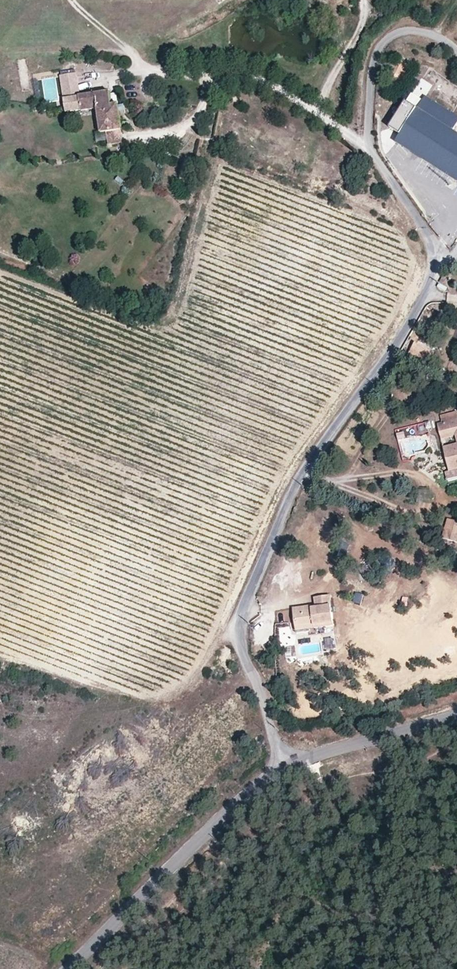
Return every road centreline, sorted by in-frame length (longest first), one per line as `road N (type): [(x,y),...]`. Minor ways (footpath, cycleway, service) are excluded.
road 1 (residential): [(284,769),(245,671),(239,633),(250,592),(310,453),(432,277),(429,243),(382,180),(369,146)]
road 2 (tertiary): [(71,968),(234,807),(284,769)]
road 3 (tertiary): [(284,769),(456,716)]

